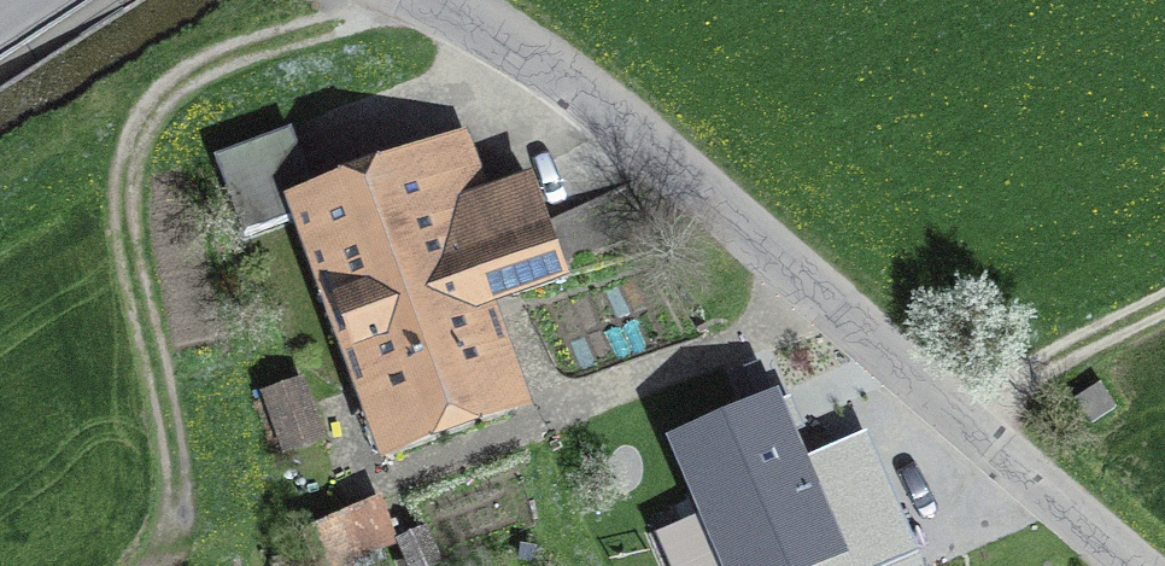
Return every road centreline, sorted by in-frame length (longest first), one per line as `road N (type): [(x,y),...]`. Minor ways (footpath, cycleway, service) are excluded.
road 1 (unclassified): [(1119,565),(626,121),(431,0)]
road 2 (track): [(377,0),(327,26),(214,60),(166,89),(143,126),(132,166),(132,225),(176,477),(178,514),(165,550)]
road 3 (track): [(1164,301),(948,417)]

